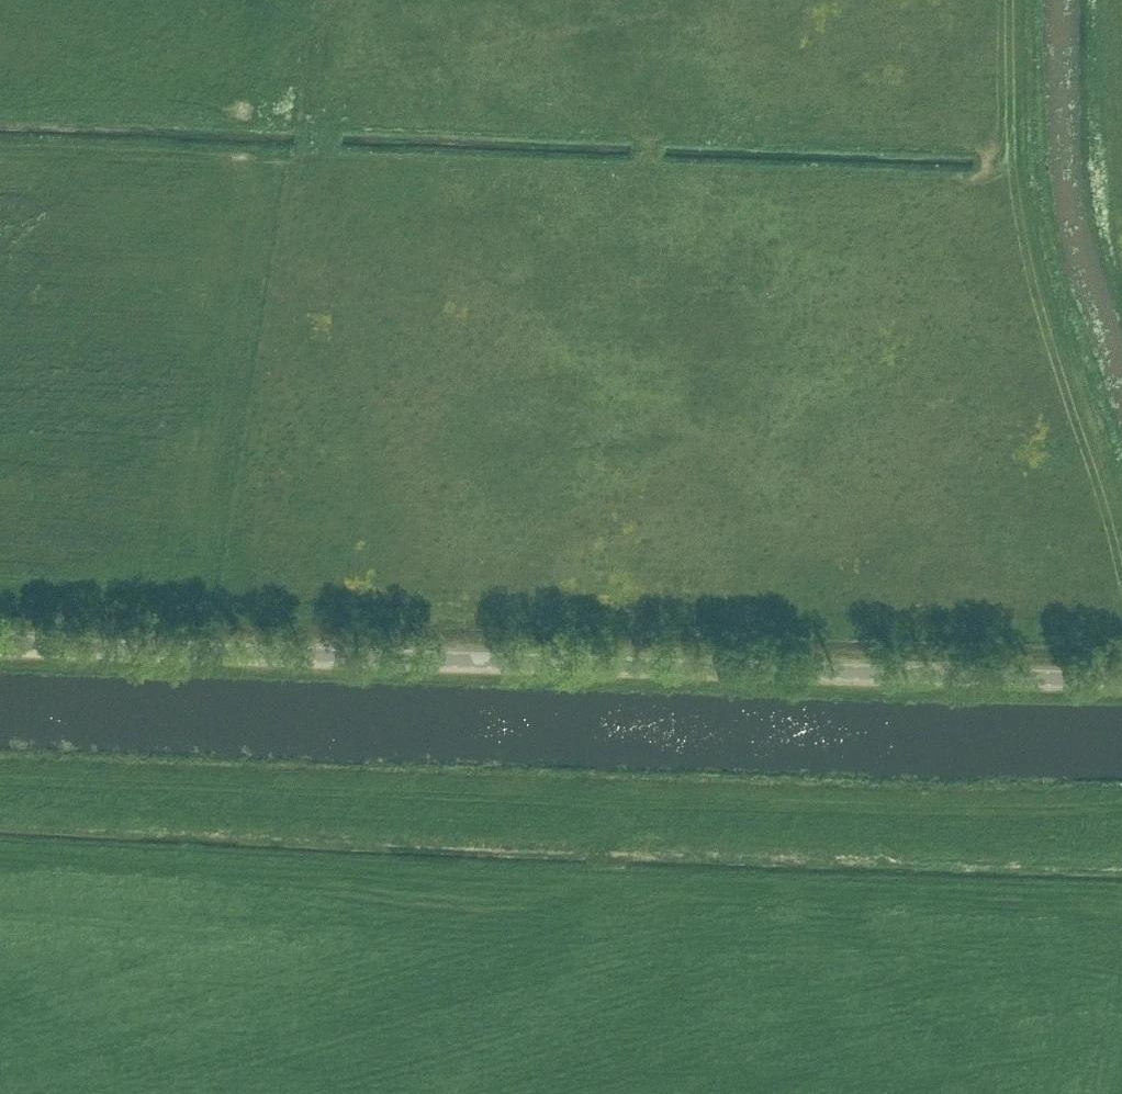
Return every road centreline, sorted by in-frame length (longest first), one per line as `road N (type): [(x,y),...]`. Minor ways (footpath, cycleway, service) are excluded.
road 1 (track): [(1121,806),(923,815),(0,784)]
road 2 (unclassified): [(1121,677),(0,640)]

